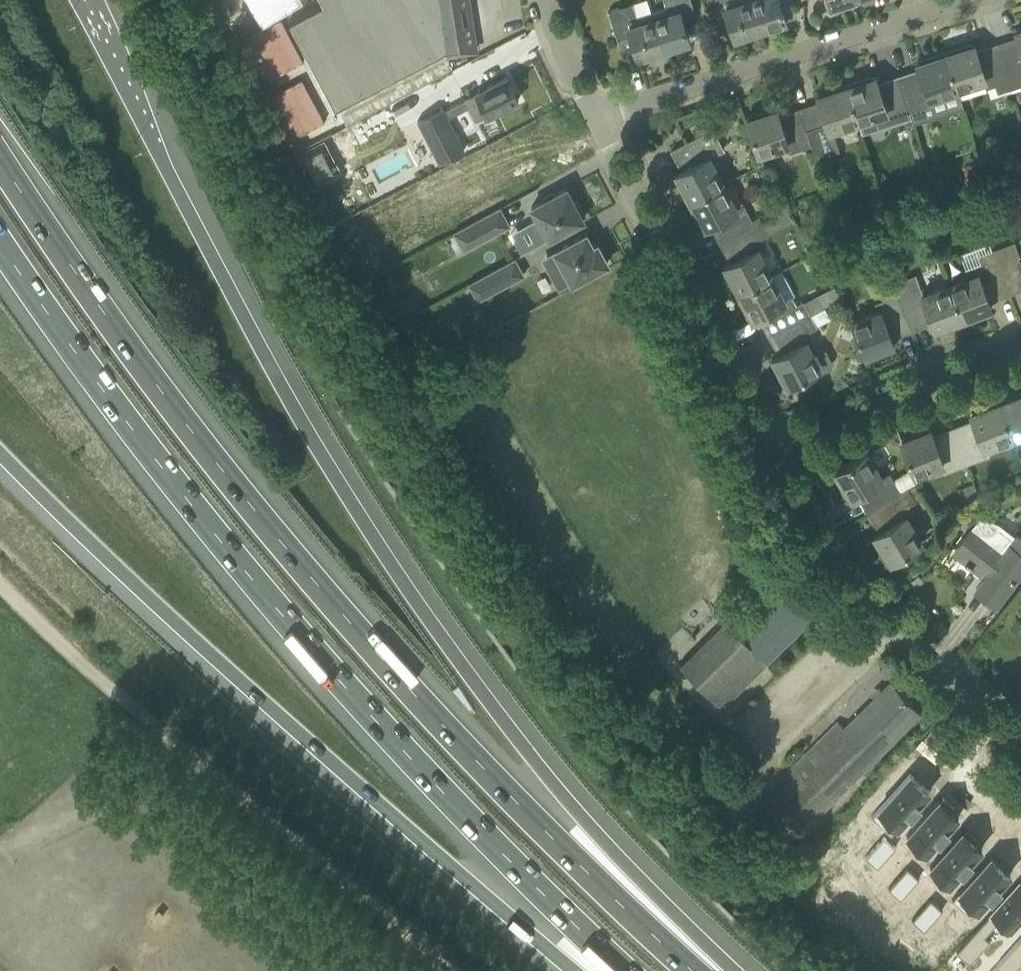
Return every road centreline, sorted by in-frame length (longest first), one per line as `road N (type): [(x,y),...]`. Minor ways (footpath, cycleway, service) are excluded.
road 1 (motorway): [(719,970),(489,703),(396,572),(310,435),(77,0)]
road 2 (motorway): [(693,970),(411,693),(224,471),(0,162)]
road 3 (motorway): [(0,245),(179,493),(370,718),(620,970)]
road 4 (motorway): [(0,450),(350,782),(580,970)]
road 5 (track): [(463,970),(130,708),(0,583)]
road 6 (residential): [(772,442),(818,549),(868,607),(1020,724)]
road 7 (residential): [(596,119),(772,442)]
road 8 (residential): [(596,119),(921,15)]
road 9 (residential): [(772,442),(1020,345)]
road 10 (residential): [(544,0),(596,119)]

